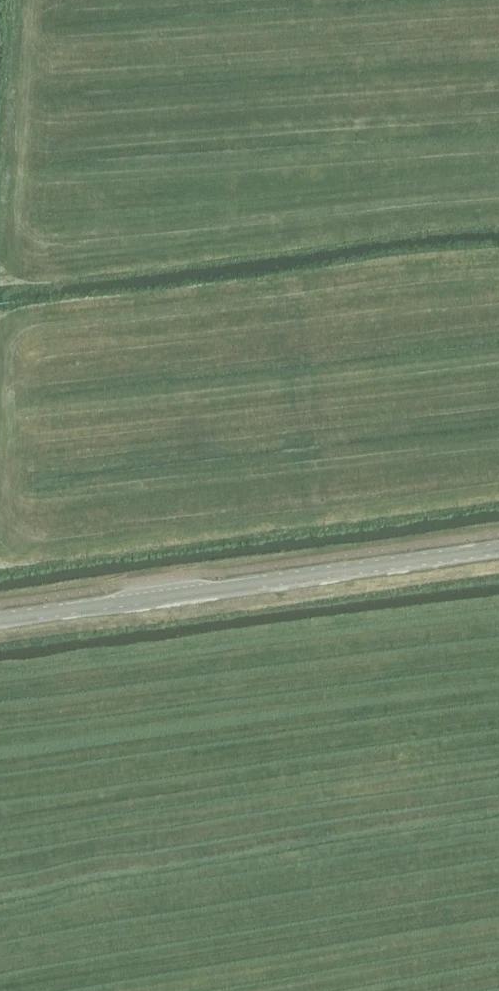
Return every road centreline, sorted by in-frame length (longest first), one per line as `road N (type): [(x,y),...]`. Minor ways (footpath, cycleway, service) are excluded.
road 1 (unclassified): [(0,619),(498,547)]

